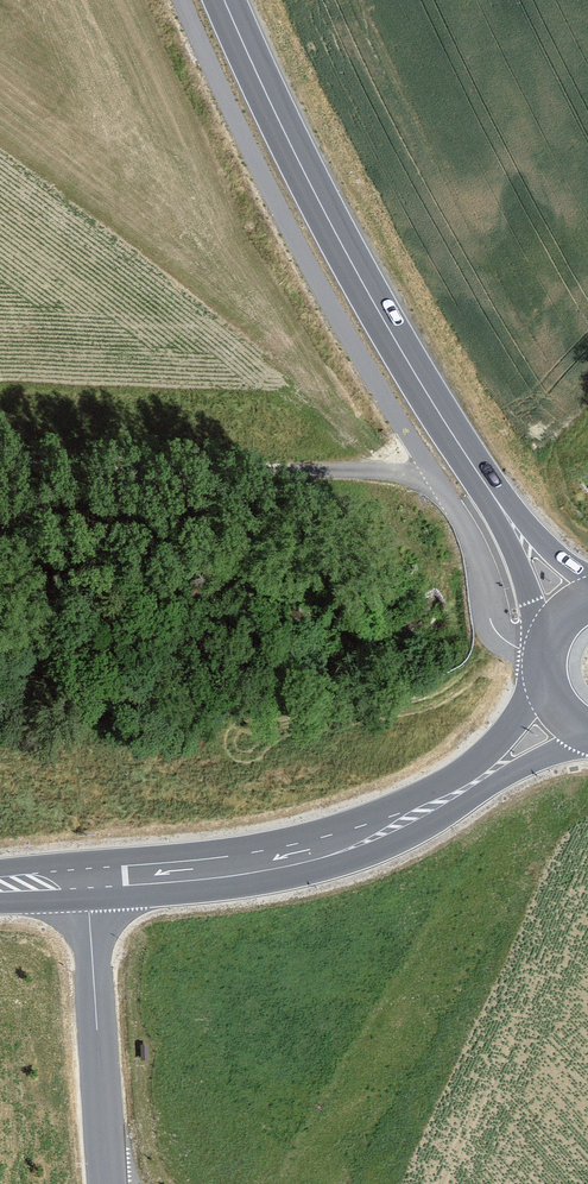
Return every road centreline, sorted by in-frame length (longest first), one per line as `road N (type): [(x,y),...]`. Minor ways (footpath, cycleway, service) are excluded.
road 1 (primary): [(484,481),(316,194),(226,0)]
road 2 (secondary): [(87,879),(314,851),(404,821),(471,785)]
road 3 (tertiary): [(87,879),(110,1183)]
road 4 (track): [(186,416),(366,470),(436,480)]
road 5 (primary): [(484,481),(549,640)]
road 6 (primary): [(587,579),(484,481)]
road 7 (secondary): [(546,678),(471,785)]
road 8 (secondary): [(471,785),(587,738)]

